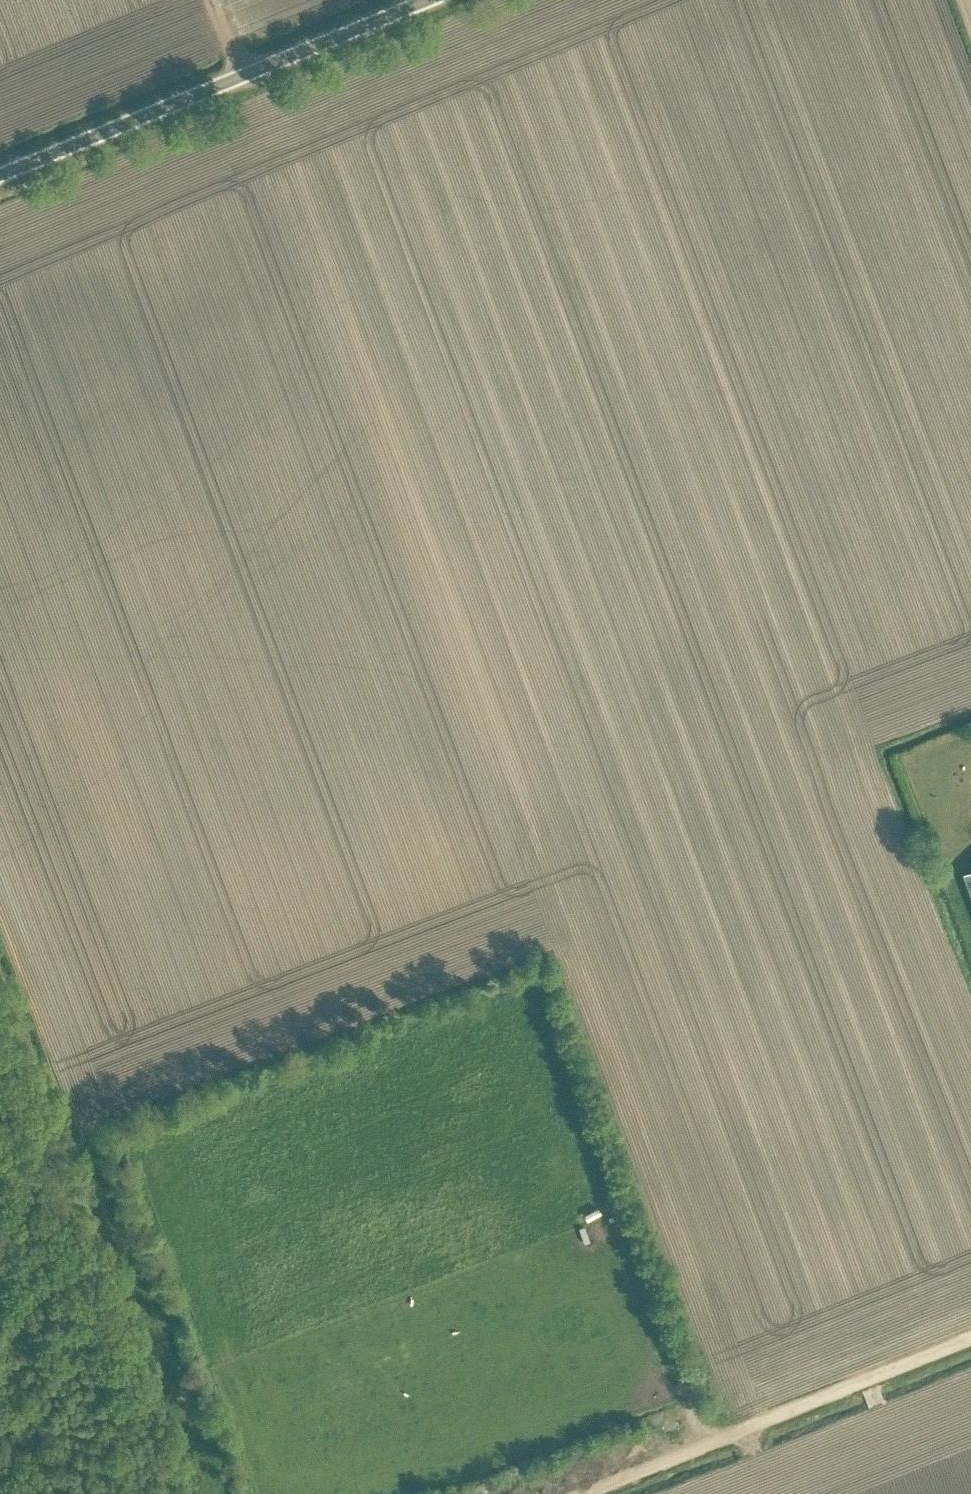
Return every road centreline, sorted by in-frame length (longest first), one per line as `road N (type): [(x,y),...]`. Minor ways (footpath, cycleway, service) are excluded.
road 1 (unclassified): [(0,174),(423,0)]
road 2 (track): [(583,1493),(970,1336)]

